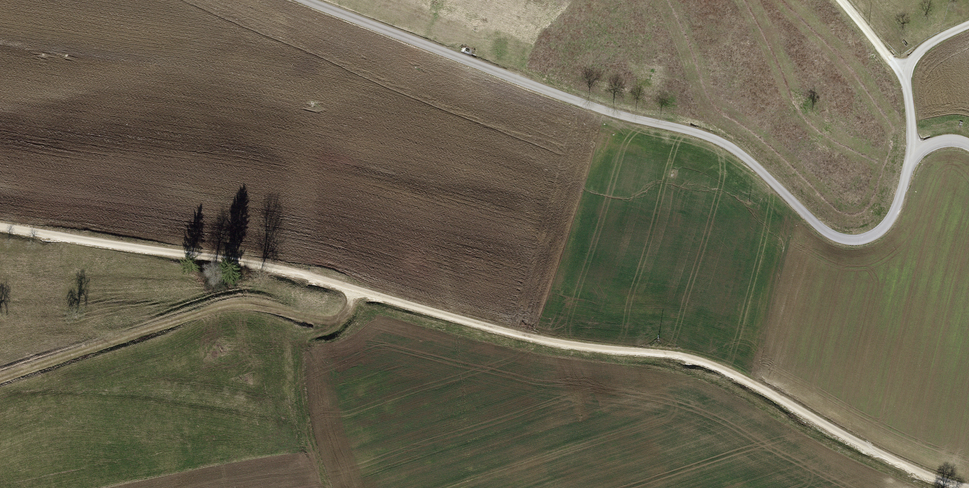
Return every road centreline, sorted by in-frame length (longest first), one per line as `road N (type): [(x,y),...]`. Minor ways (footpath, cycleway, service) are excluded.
road 1 (track): [(963,487),(689,358),(549,342),(268,268),(0,226)]
road 2 (unclassified): [(306,0),(580,101),(720,140),(846,241),(881,230),(912,158),(929,144),(968,144)]
road 3 (track): [(0,378),(220,305),(247,302),(330,319),(342,315),(354,290)]

